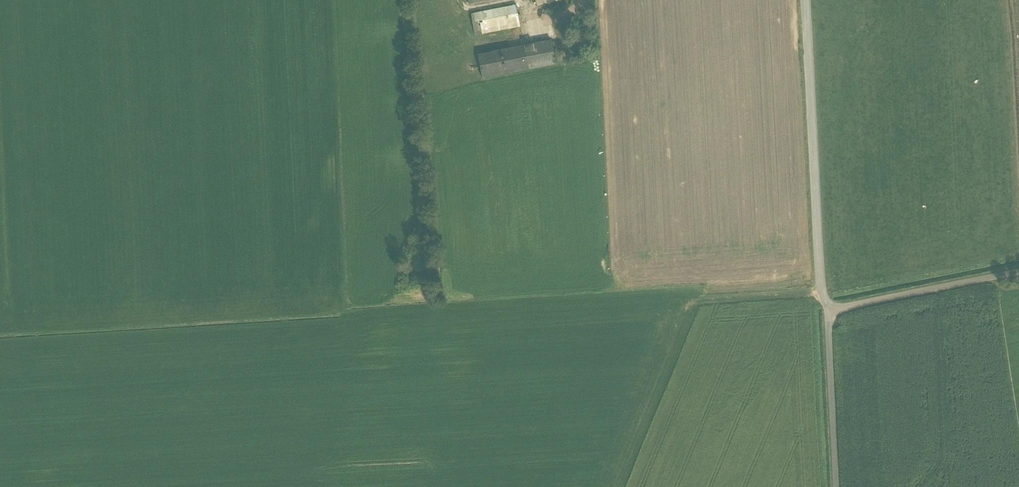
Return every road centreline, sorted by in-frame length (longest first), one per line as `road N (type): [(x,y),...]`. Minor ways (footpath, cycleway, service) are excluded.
road 1 (track): [(827,311),(807,0)]
road 2 (track): [(1018,272),(827,311)]
road 3 (track): [(836,486),(827,311)]

